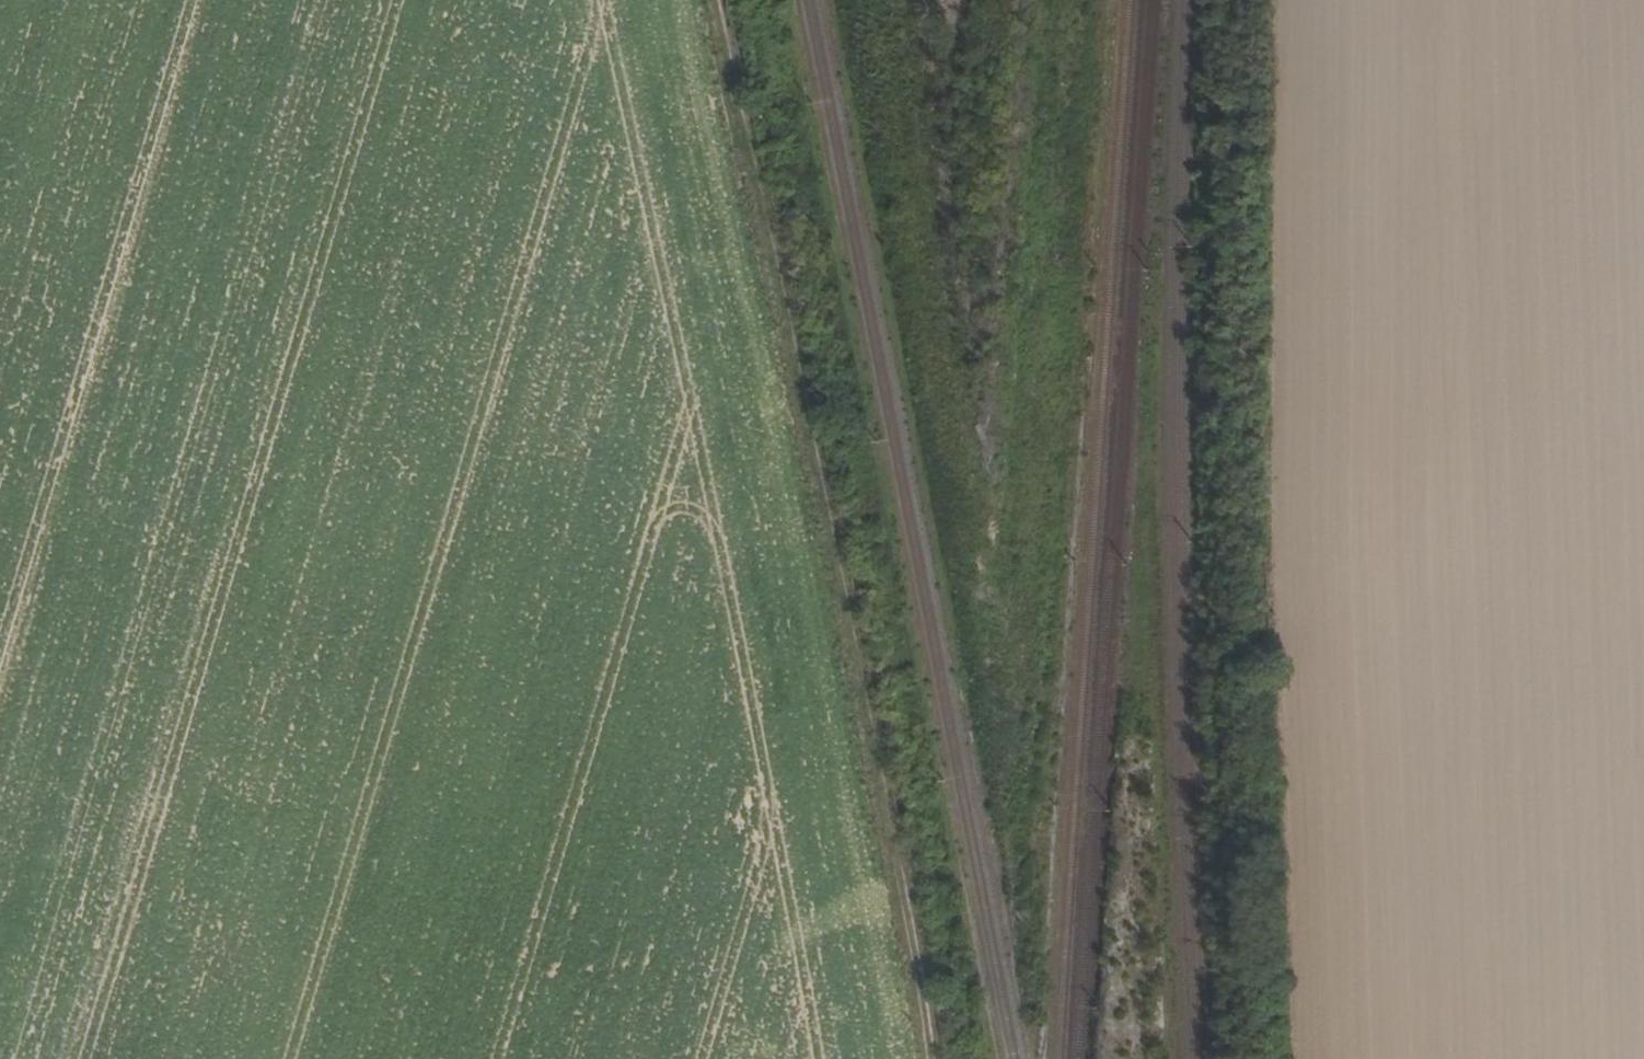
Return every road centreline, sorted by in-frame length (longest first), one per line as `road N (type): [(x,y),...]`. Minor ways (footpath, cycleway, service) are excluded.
road 1 (track): [(929,1058),(900,884)]

